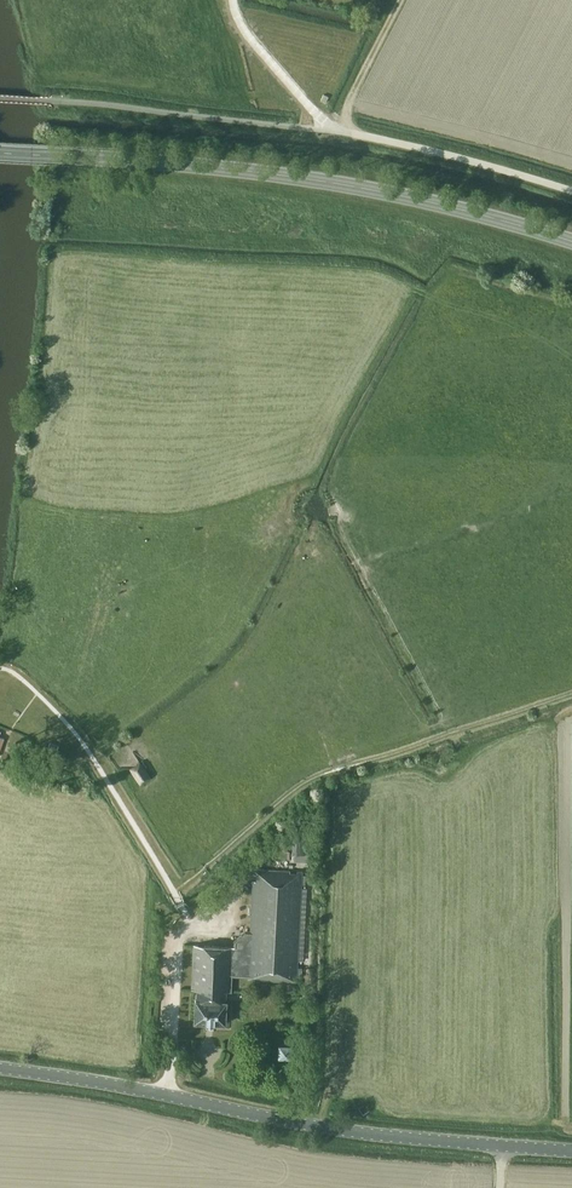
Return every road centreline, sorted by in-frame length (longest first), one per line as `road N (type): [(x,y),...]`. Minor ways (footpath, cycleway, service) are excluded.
road 1 (primary): [(571,241),(326,181),(0,151)]
road 2 (tertiary): [(571,1149),(362,1132),(0,1068)]
road 3 (unclassified): [(571,190),(336,131)]

